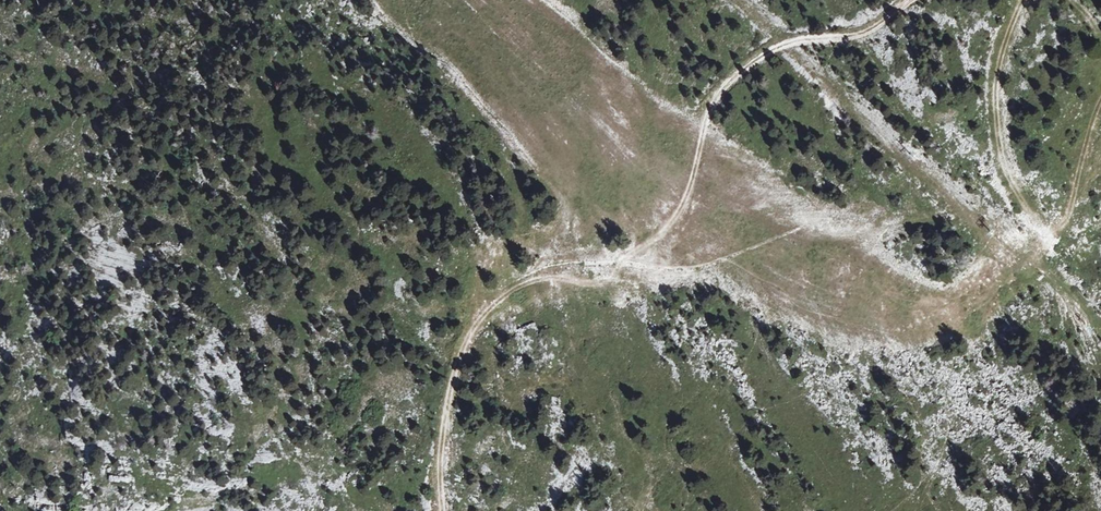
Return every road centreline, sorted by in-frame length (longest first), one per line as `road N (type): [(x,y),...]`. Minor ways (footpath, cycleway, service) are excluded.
road 1 (track): [(441,510),(454,386),(472,326),(492,300),(533,273),(637,254),(668,227),(715,99),(753,58),(799,41),(856,37),(909,0)]
road 2 (track): [(361,0),(468,96),(597,266)]
road 3 (track): [(1100,97),(1058,222),(1029,271)]

